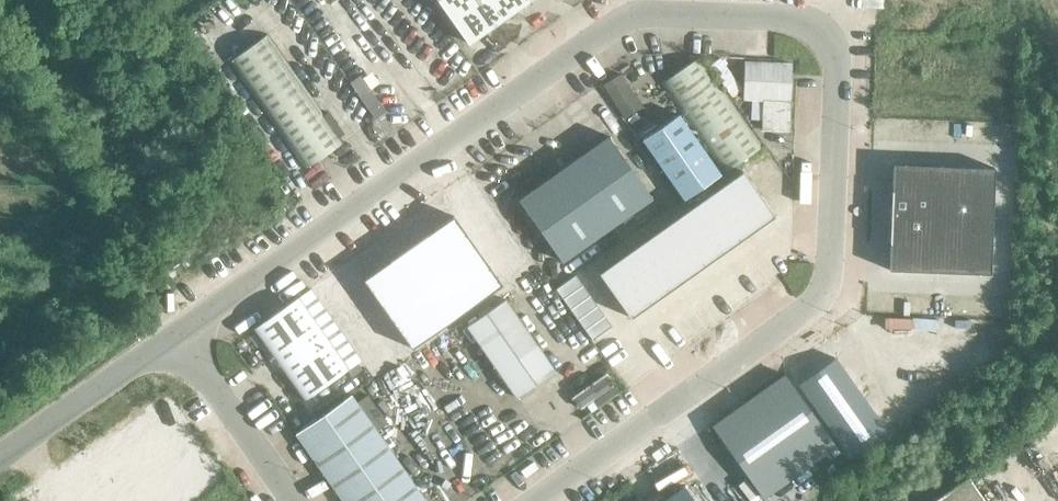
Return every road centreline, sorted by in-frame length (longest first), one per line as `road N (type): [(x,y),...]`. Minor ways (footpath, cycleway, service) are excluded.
road 1 (unclassified): [(174,334),(620,28),(652,19),(800,22),(839,49),(825,294),(809,314),(543,500)]
road 2 (unclassified): [(0,455),(174,334)]

